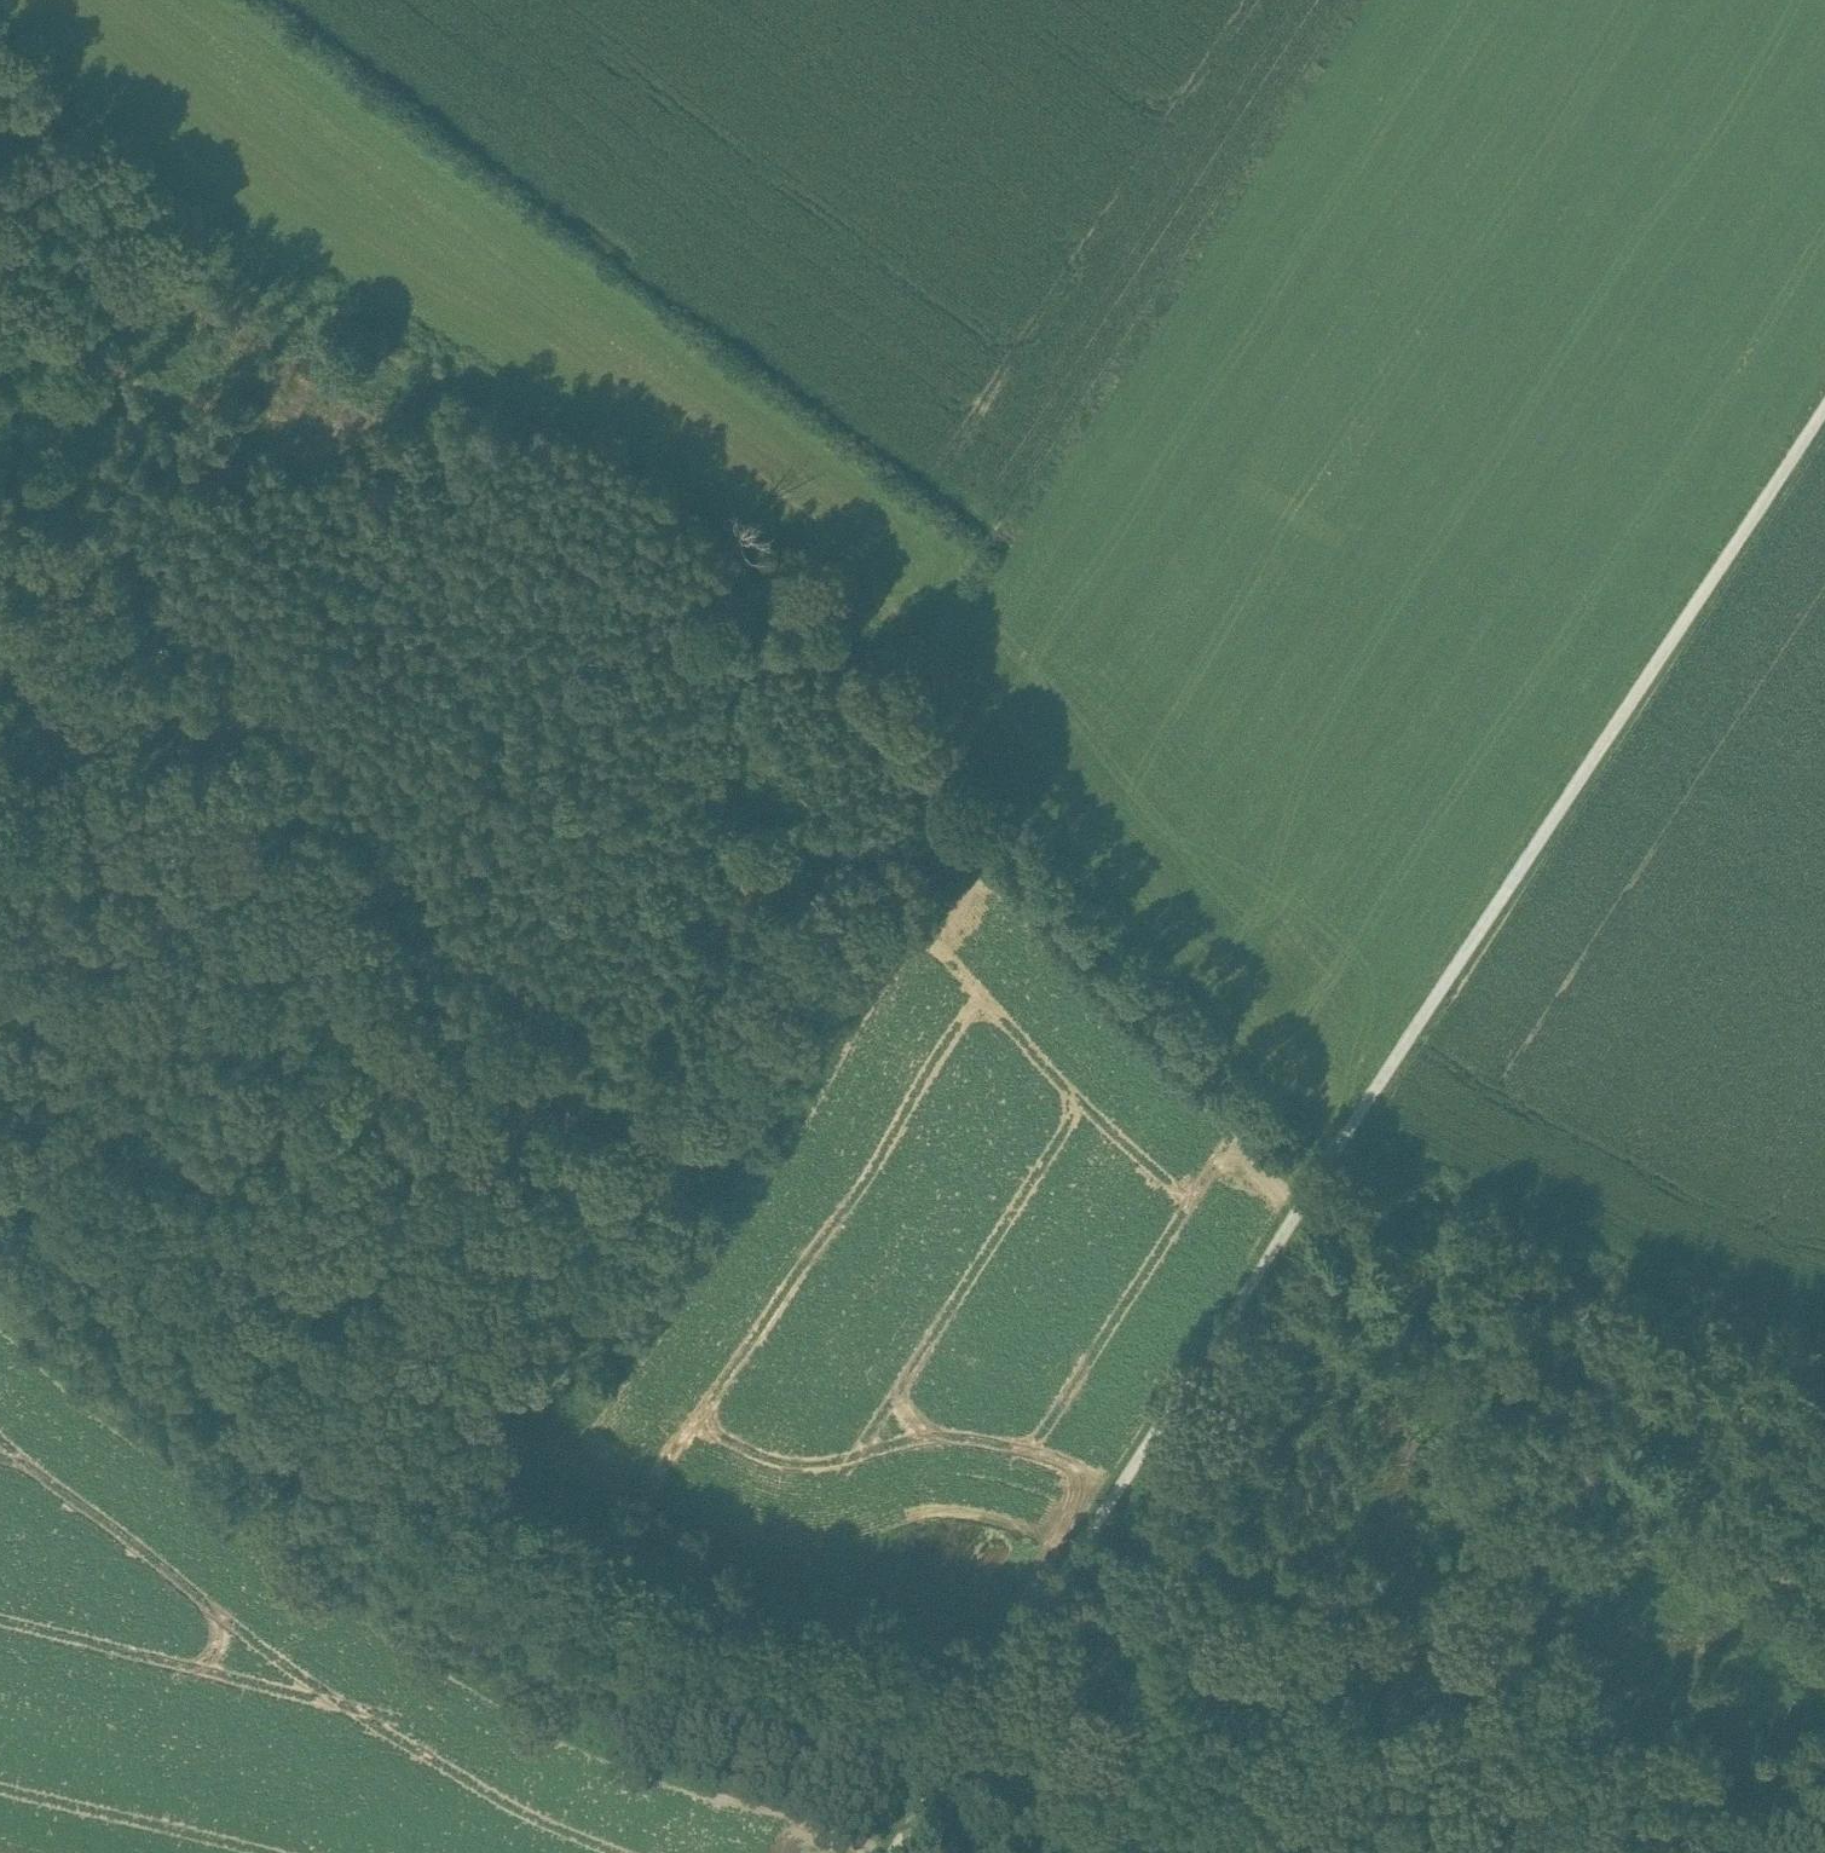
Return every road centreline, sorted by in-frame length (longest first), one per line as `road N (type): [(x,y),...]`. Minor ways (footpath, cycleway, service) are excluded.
road 1 (track): [(894,1852),(1388,1070),(1824,408)]

